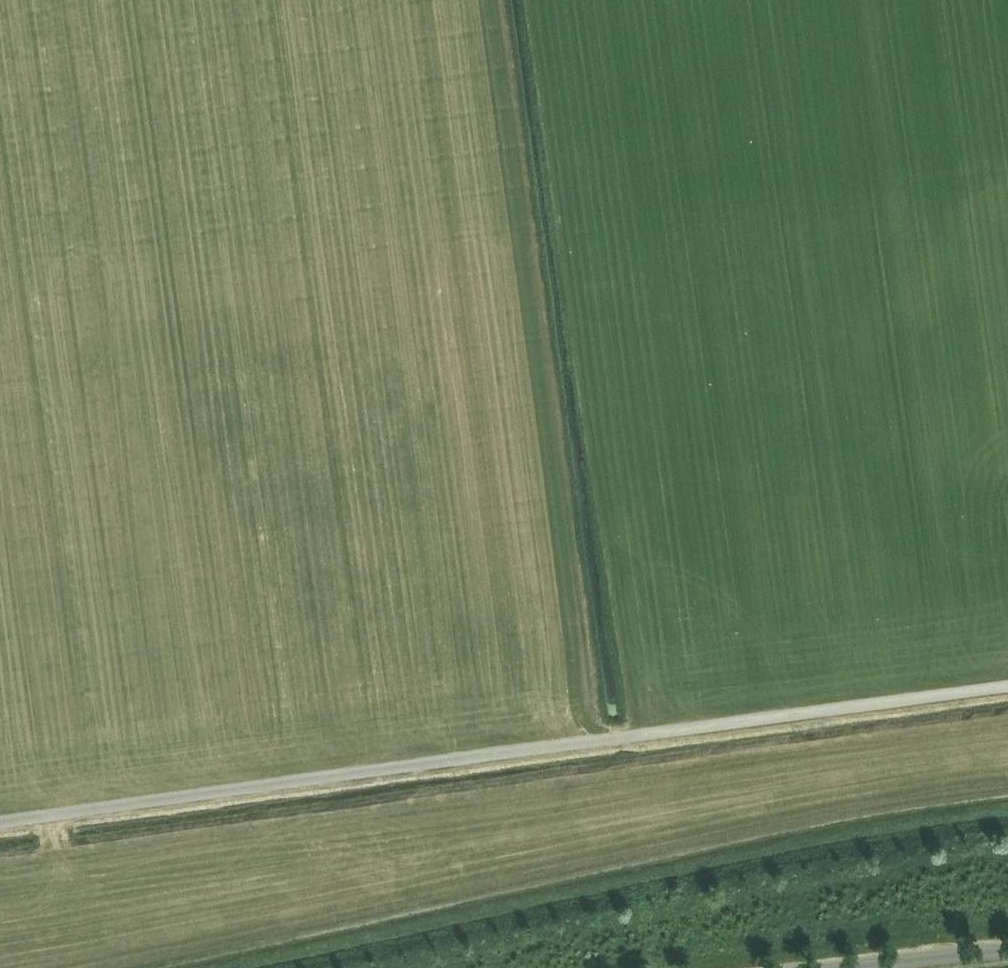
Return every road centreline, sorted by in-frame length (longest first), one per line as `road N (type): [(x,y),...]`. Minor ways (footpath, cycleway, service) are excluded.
road 1 (unclassified): [(1007,952),(855,967)]

